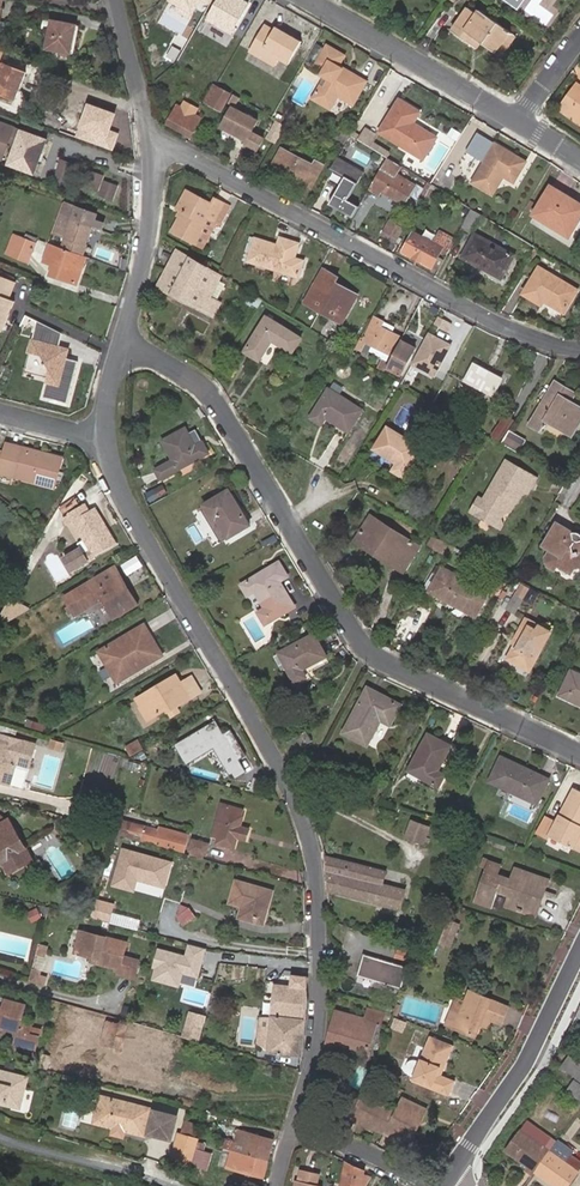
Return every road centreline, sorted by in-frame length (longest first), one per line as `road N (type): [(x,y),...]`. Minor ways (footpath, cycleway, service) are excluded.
road 1 (residential): [(106,433),(126,500),(274,752),(310,838),(319,881),(320,1001),(297,1123)]
road 2 (residential): [(579,755),(368,648),(215,401),(126,339)]
road 3 (residential): [(152,146),(184,154),(499,325),(579,350)]
road 4 (tertiary): [(445,1185),(535,1060),(579,967)]
road 5 (residential): [(519,121),(312,0)]
road 6 (residential): [(152,146),(146,254),(126,339)]
road 7 (residential): [(0,1130),(170,1185)]
road 8 (residential): [(117,0),(152,146)]
road 9 (residential): [(426,1185),(297,1123)]

